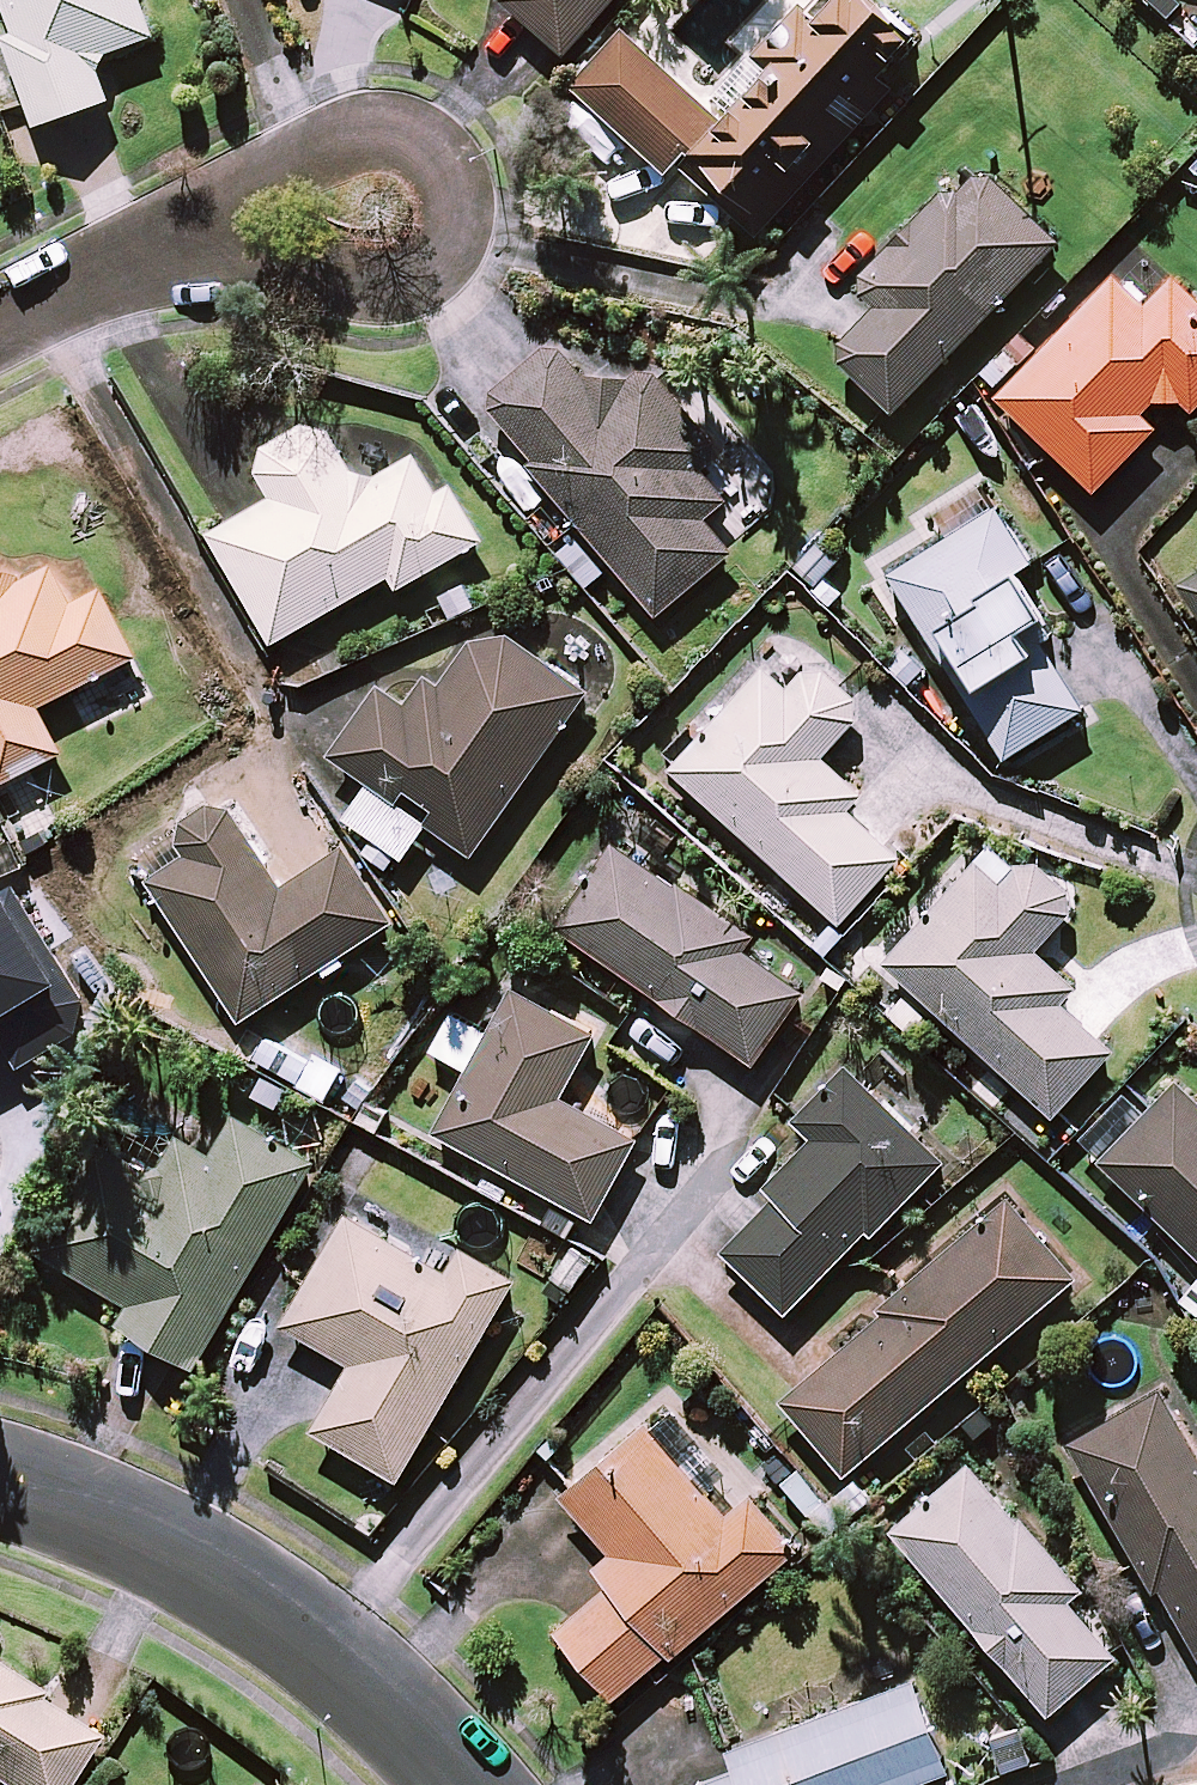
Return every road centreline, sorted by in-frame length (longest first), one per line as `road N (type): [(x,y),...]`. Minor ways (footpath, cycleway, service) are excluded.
road 1 (residential): [(158,269),(274,167),(394,129),(439,138),(472,192),(474,232),(441,277),(375,292),(283,288)]
road 2 (residential): [(0,1481),(132,1524),(273,1603),(413,1717),(464,1784)]
road 3 (residential): [(158,269),(0,347)]
road 4 (residential): [(283,288),(158,269)]

